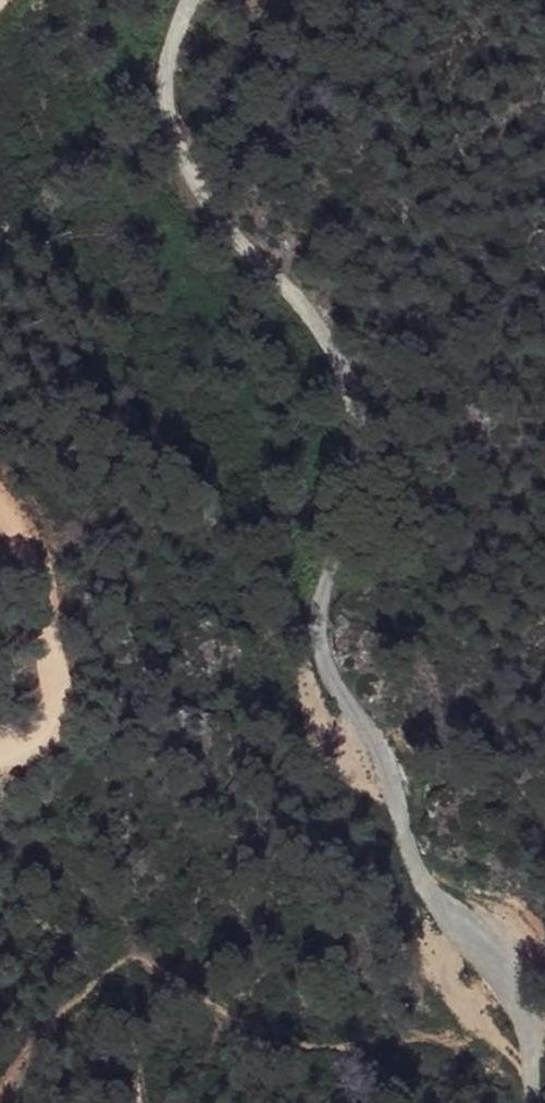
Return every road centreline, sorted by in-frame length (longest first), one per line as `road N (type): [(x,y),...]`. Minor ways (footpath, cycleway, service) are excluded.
road 1 (track): [(528,1102),(521,1004),(477,930),(419,878),(370,734),(317,636),(317,601),(354,459),(353,421),(304,310),(230,235),(169,125),(163,82),(188,0)]
road 2 (track): [(0,451),(51,533),(67,640),(67,731),(26,753),(0,754)]

